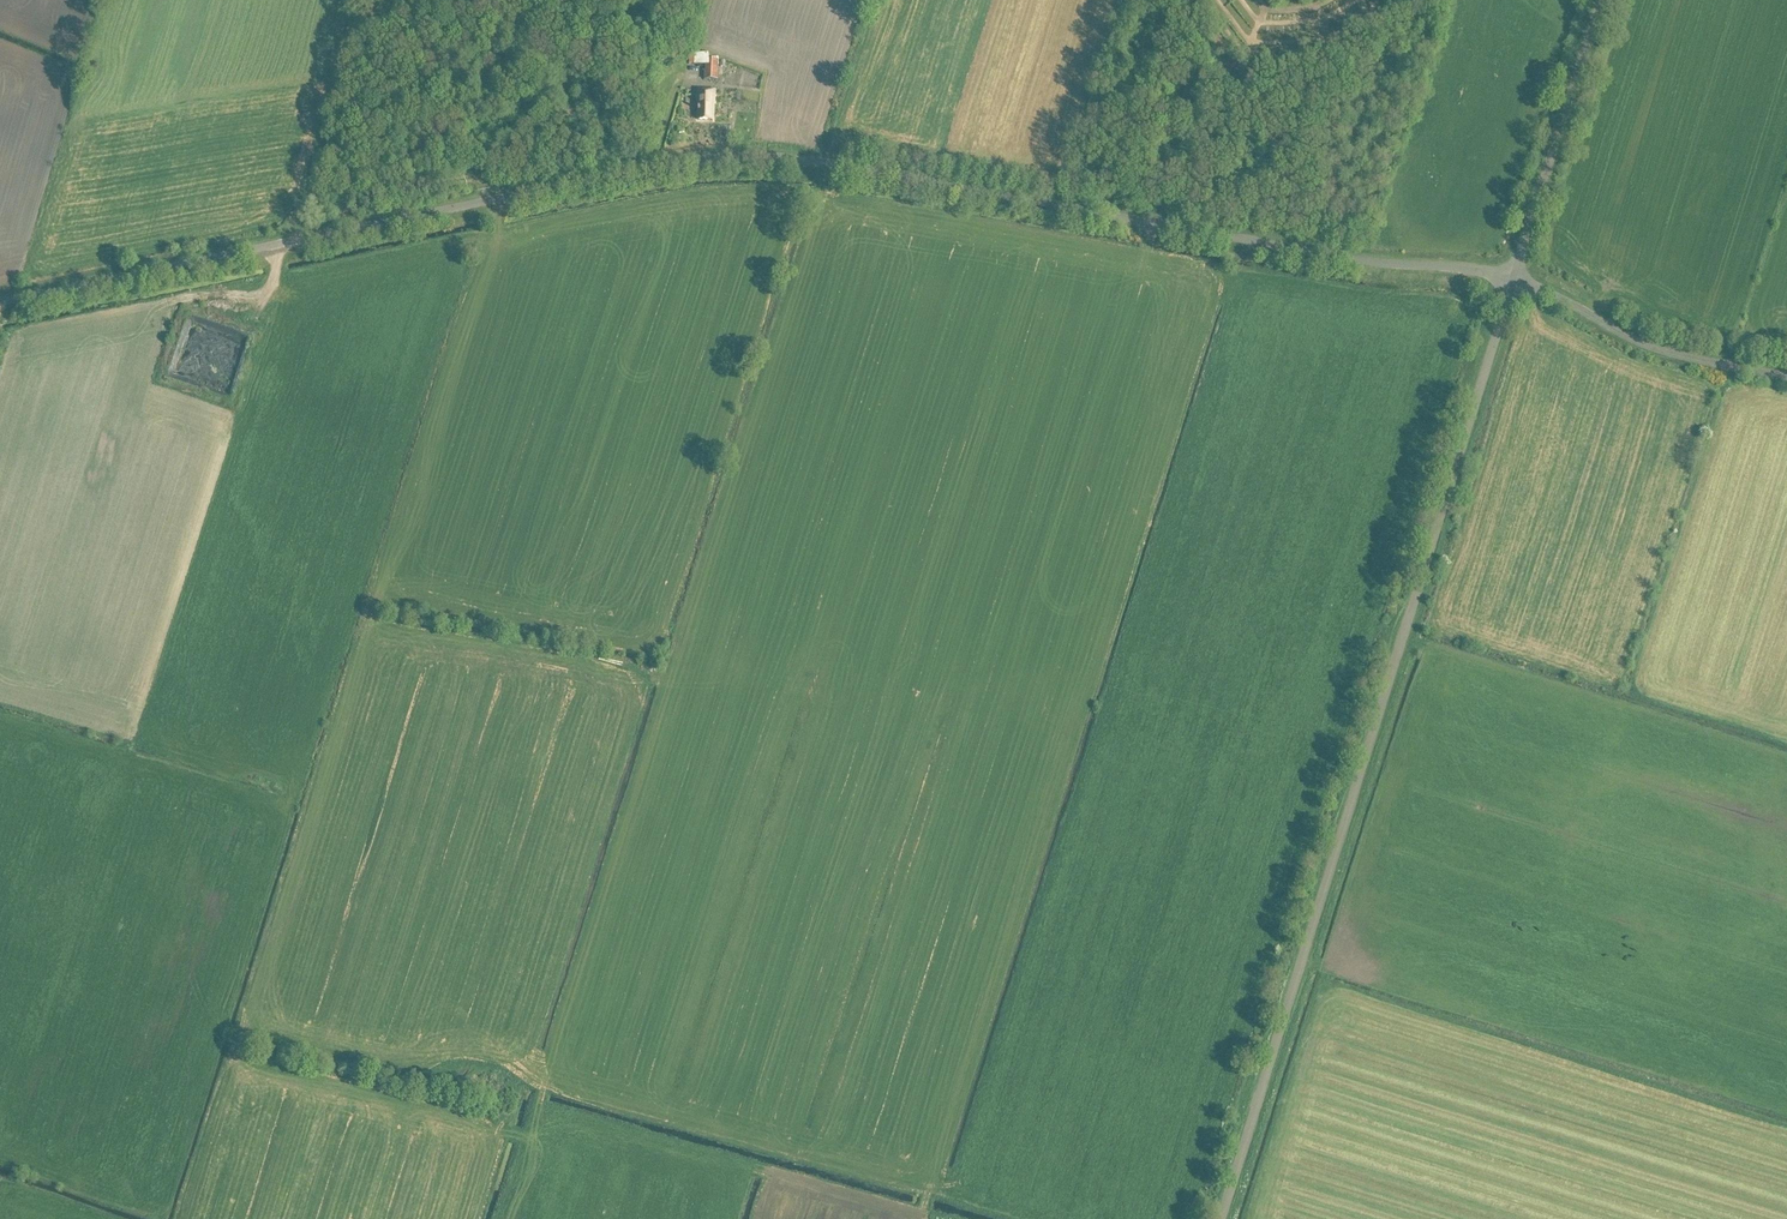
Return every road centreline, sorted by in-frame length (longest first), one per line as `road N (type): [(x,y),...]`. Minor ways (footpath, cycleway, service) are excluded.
road 1 (unclassified): [(0,303),(741,157),(834,165),(1513,281)]
road 2 (tertiary): [(1221,1218),(1513,281)]
road 3 (tertiary): [(1513,281),(1601,0)]
road 4 (unclassified): [(1513,281),(1655,349),(1786,378)]

